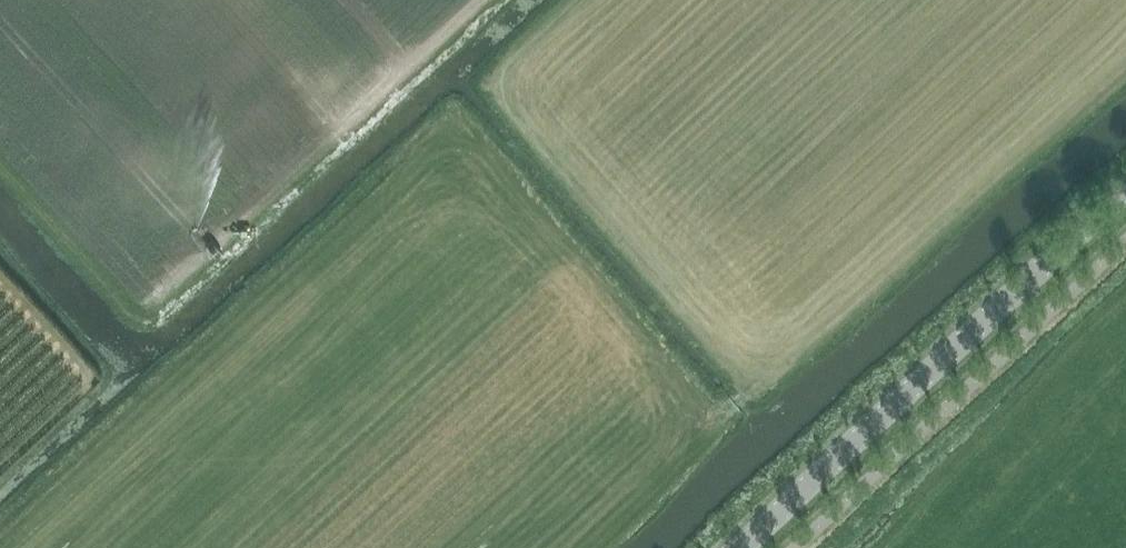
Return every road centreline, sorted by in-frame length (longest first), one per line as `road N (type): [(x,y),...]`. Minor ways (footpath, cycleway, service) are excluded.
road 1 (tertiary): [(739,547),(1125,193)]

